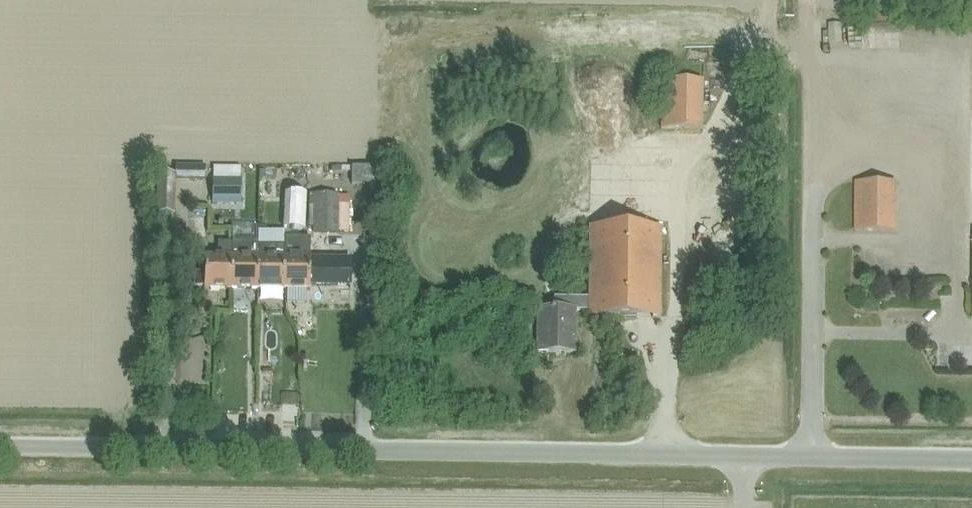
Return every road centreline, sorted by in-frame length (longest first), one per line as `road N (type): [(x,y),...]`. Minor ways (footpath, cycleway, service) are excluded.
road 1 (unclassified): [(0,446),(971,459)]

